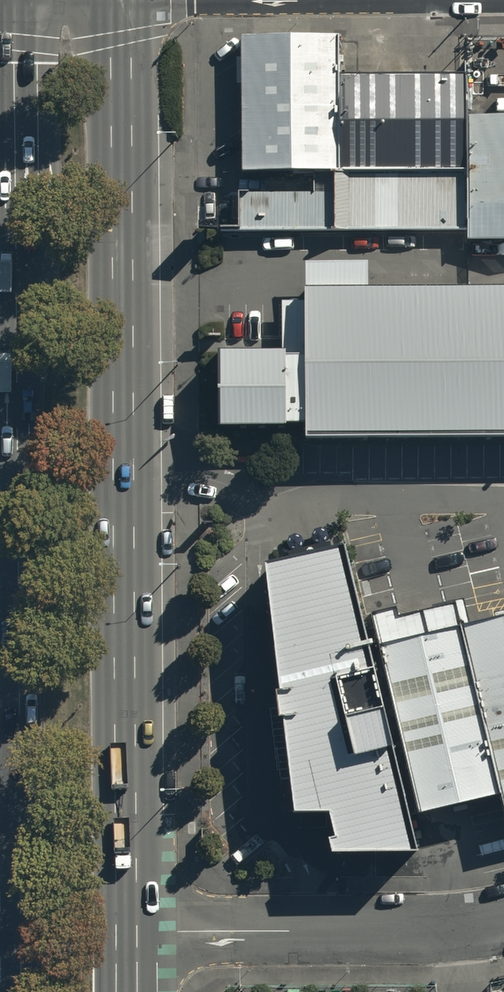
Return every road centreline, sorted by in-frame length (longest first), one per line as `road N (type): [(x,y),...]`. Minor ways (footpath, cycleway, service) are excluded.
road 1 (primary): [(120,0),(127,934)]
road 2 (primary): [(14,991),(8,284)]
road 3 (residential): [(127,934),(436,930),(503,920)]
road 4 (primary): [(8,284),(6,0)]

